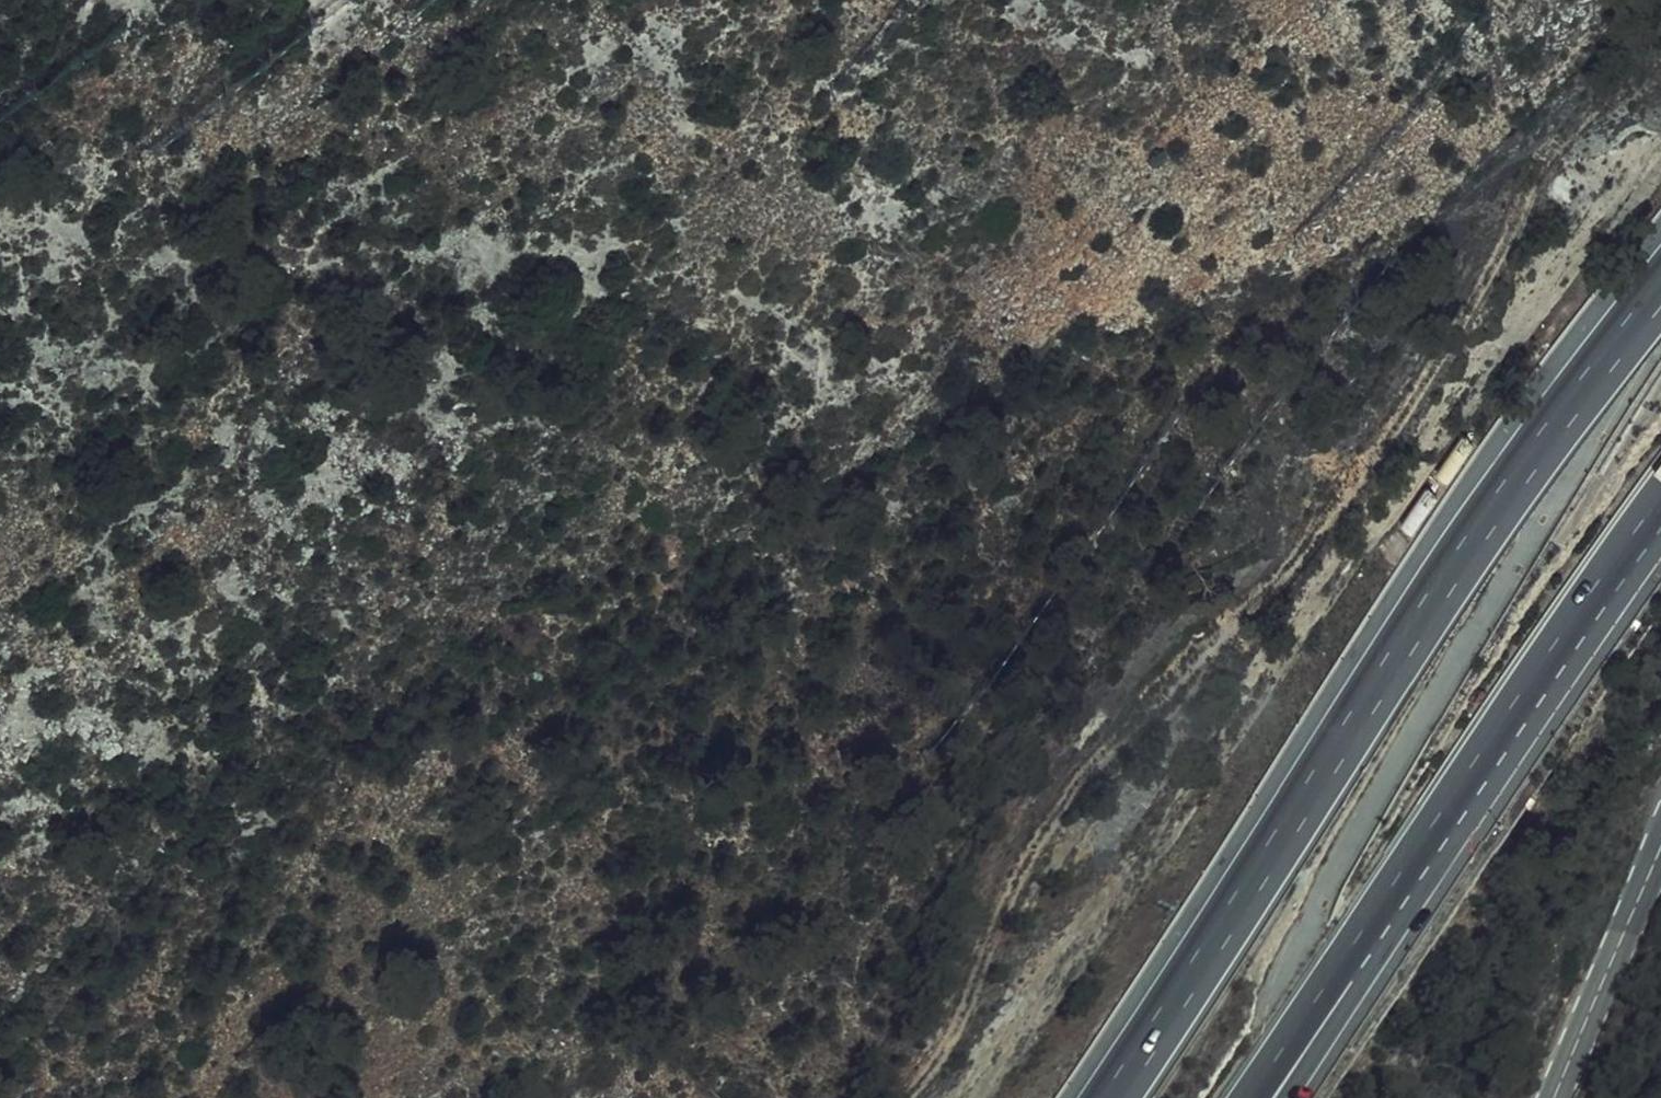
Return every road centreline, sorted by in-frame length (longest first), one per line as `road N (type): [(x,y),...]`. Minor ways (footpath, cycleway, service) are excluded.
road 1 (motorway): [(1660,292),(1496,505),(1112,1097)]
road 2 (motorway): [(1397,880),(1660,498)]
road 3 (secondary): [(1660,848),(1553,1097)]
road 4 (motorway): [(1250,1097),(1397,880)]
road 5 (motorway): [(1278,1097),(1397,880)]

